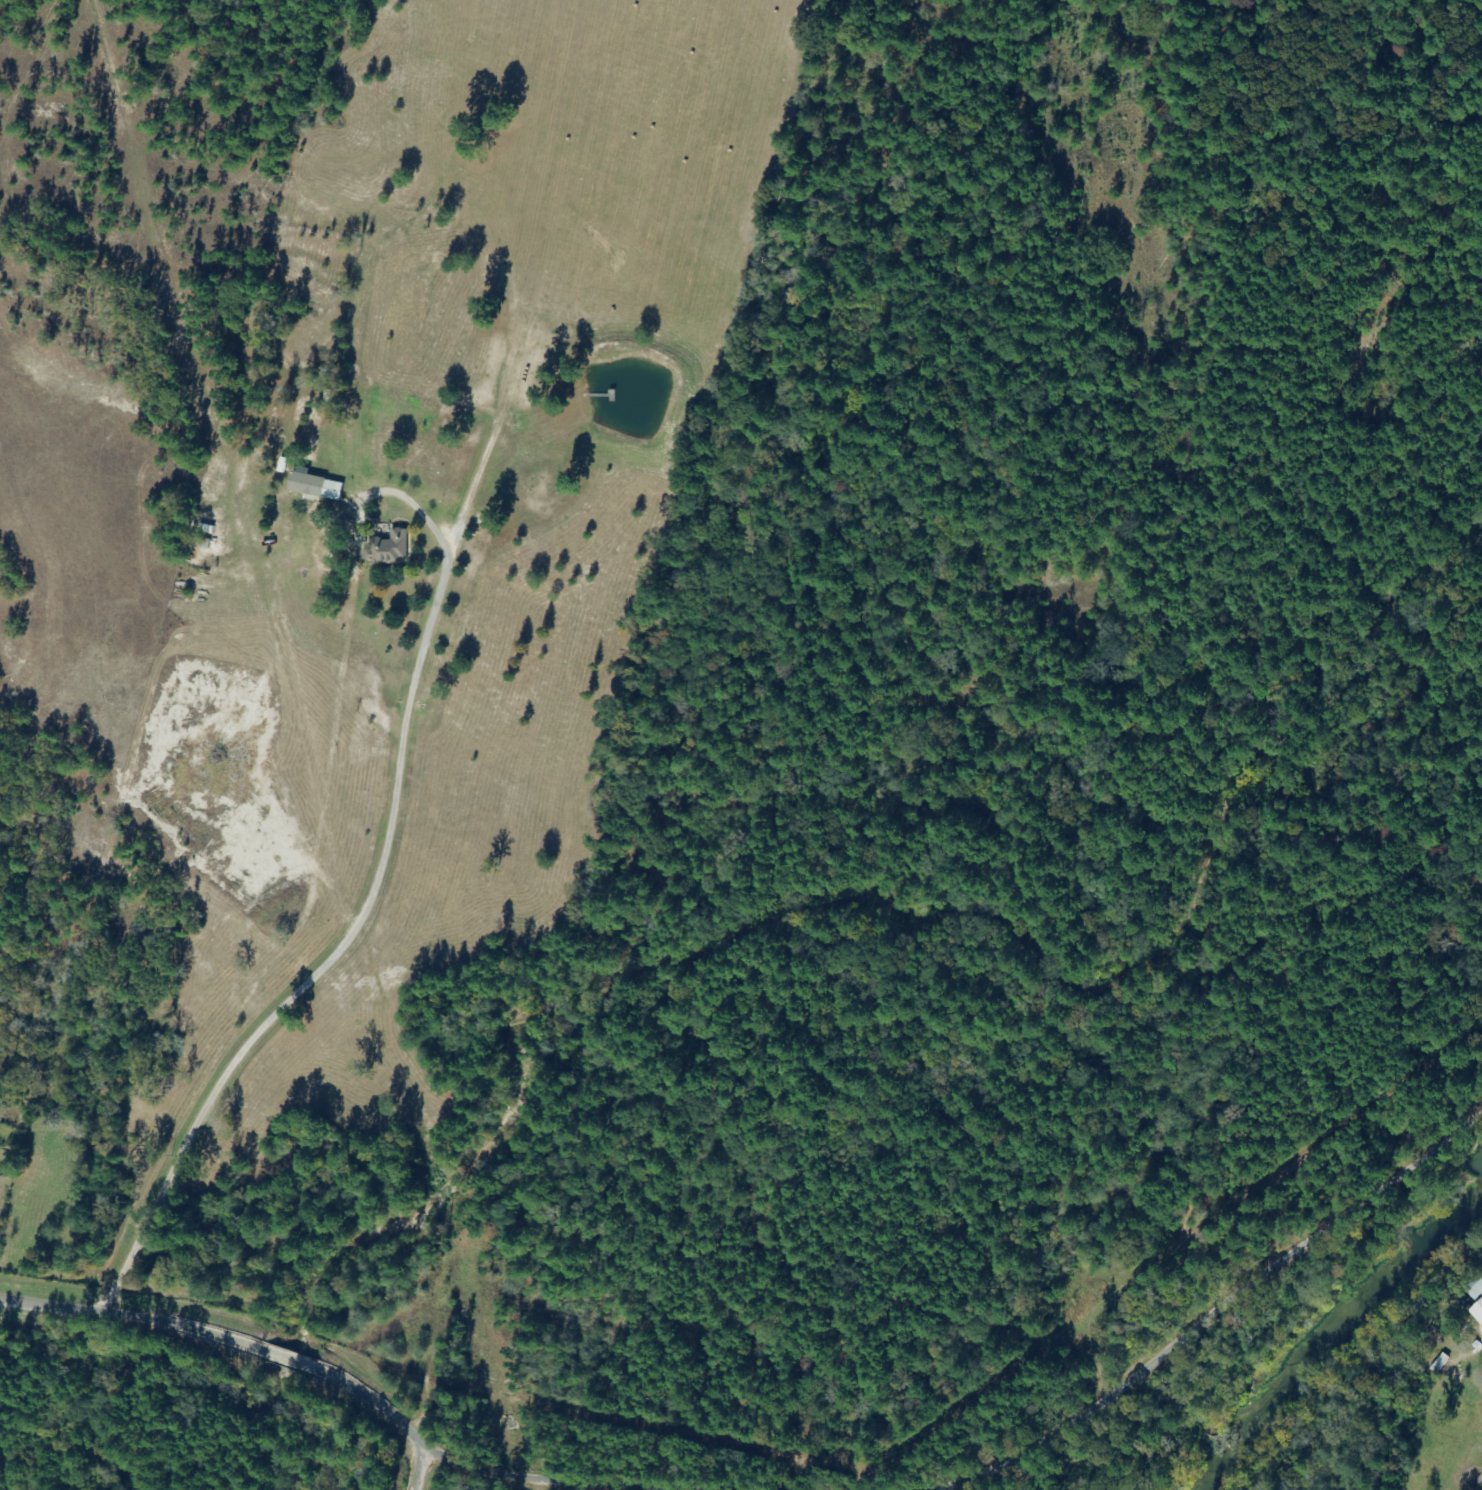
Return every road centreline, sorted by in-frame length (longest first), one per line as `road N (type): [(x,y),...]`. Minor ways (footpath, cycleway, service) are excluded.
road 1 (residential): [(417,1489),(132,1355),(0,1322)]
road 2 (residential): [(1202,1340),(1196,1266),(1481,1025)]
road 3 (residential): [(1202,1340),(1031,1489)]

